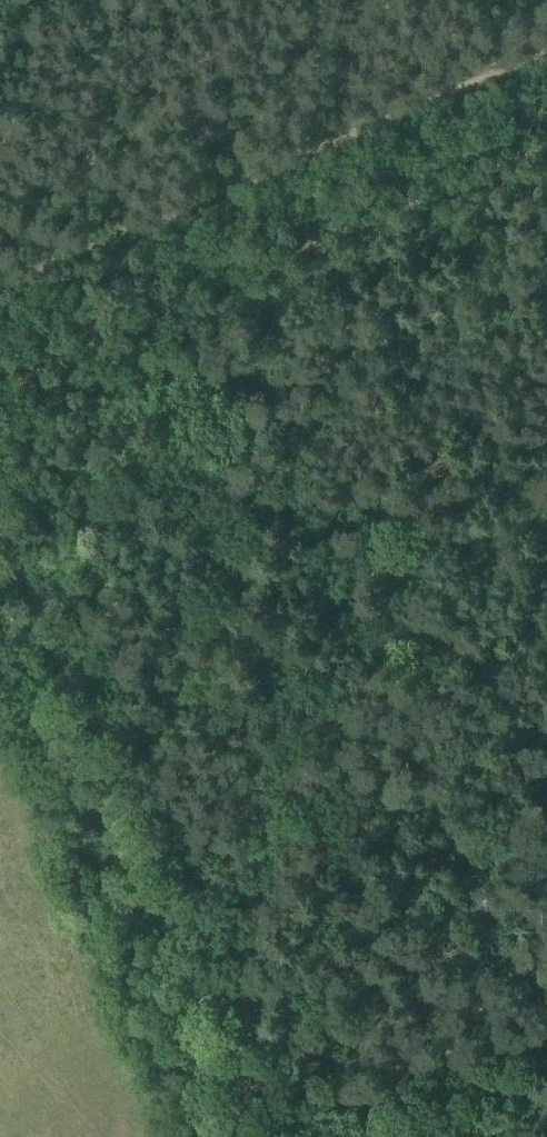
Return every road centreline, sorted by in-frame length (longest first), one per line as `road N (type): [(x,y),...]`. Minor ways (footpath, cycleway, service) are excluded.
road 1 (track): [(0,545),(237,1136)]
road 2 (track): [(0,290),(348,137)]
road 3 (track): [(348,137),(546,49)]
road 4 (track): [(546,1059),(371,1136)]

